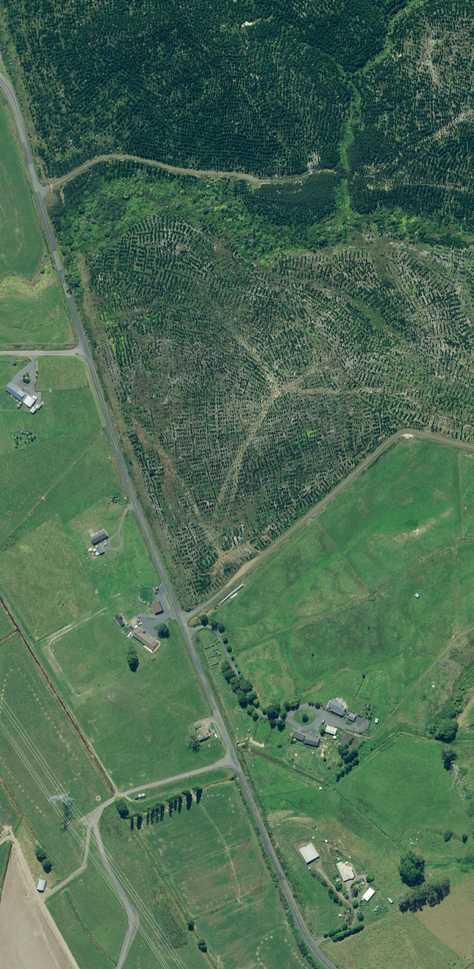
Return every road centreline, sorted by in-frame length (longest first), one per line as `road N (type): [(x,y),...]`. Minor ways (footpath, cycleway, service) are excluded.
road 1 (unclassified): [(333,968),(299,920),(235,760),(132,495),(87,352)]
road 2 (track): [(181,621),(397,440),(419,437),(473,451)]
road 3 (unclassified): [(87,352),(16,112),(0,81)]

